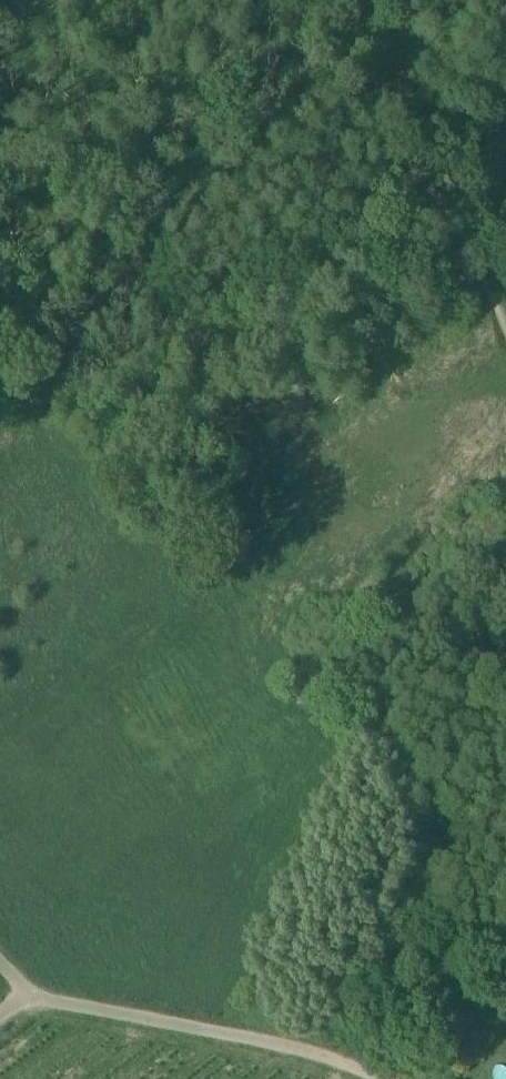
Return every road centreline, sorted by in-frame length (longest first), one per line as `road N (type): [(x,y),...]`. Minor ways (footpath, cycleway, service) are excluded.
road 1 (unclassified): [(28,994),(327,1054),(376,1078)]

